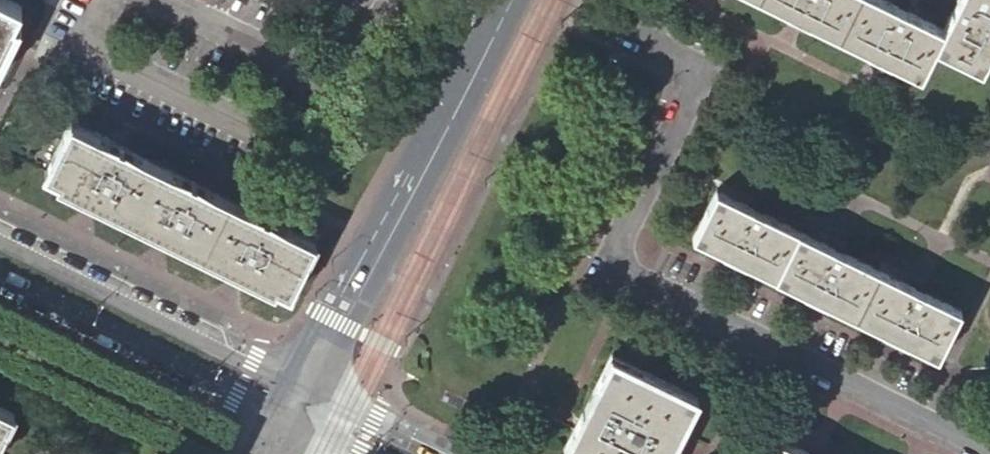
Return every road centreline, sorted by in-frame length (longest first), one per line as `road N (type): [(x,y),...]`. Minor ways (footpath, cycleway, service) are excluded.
road 1 (residential): [(989,453),(638,278),(621,252),(697,62),(631,29)]
road 2 (tertiary): [(501,16),(303,382)]
road 3 (residential): [(326,78),(293,147),(81,45),(103,0)]
road 4 (residential): [(303,382),(0,232)]
road 5 (residential): [(0,282),(281,421)]
road 6 (residential): [(164,0),(326,78)]
road 7 (tertiary): [(450,453),(303,382)]

